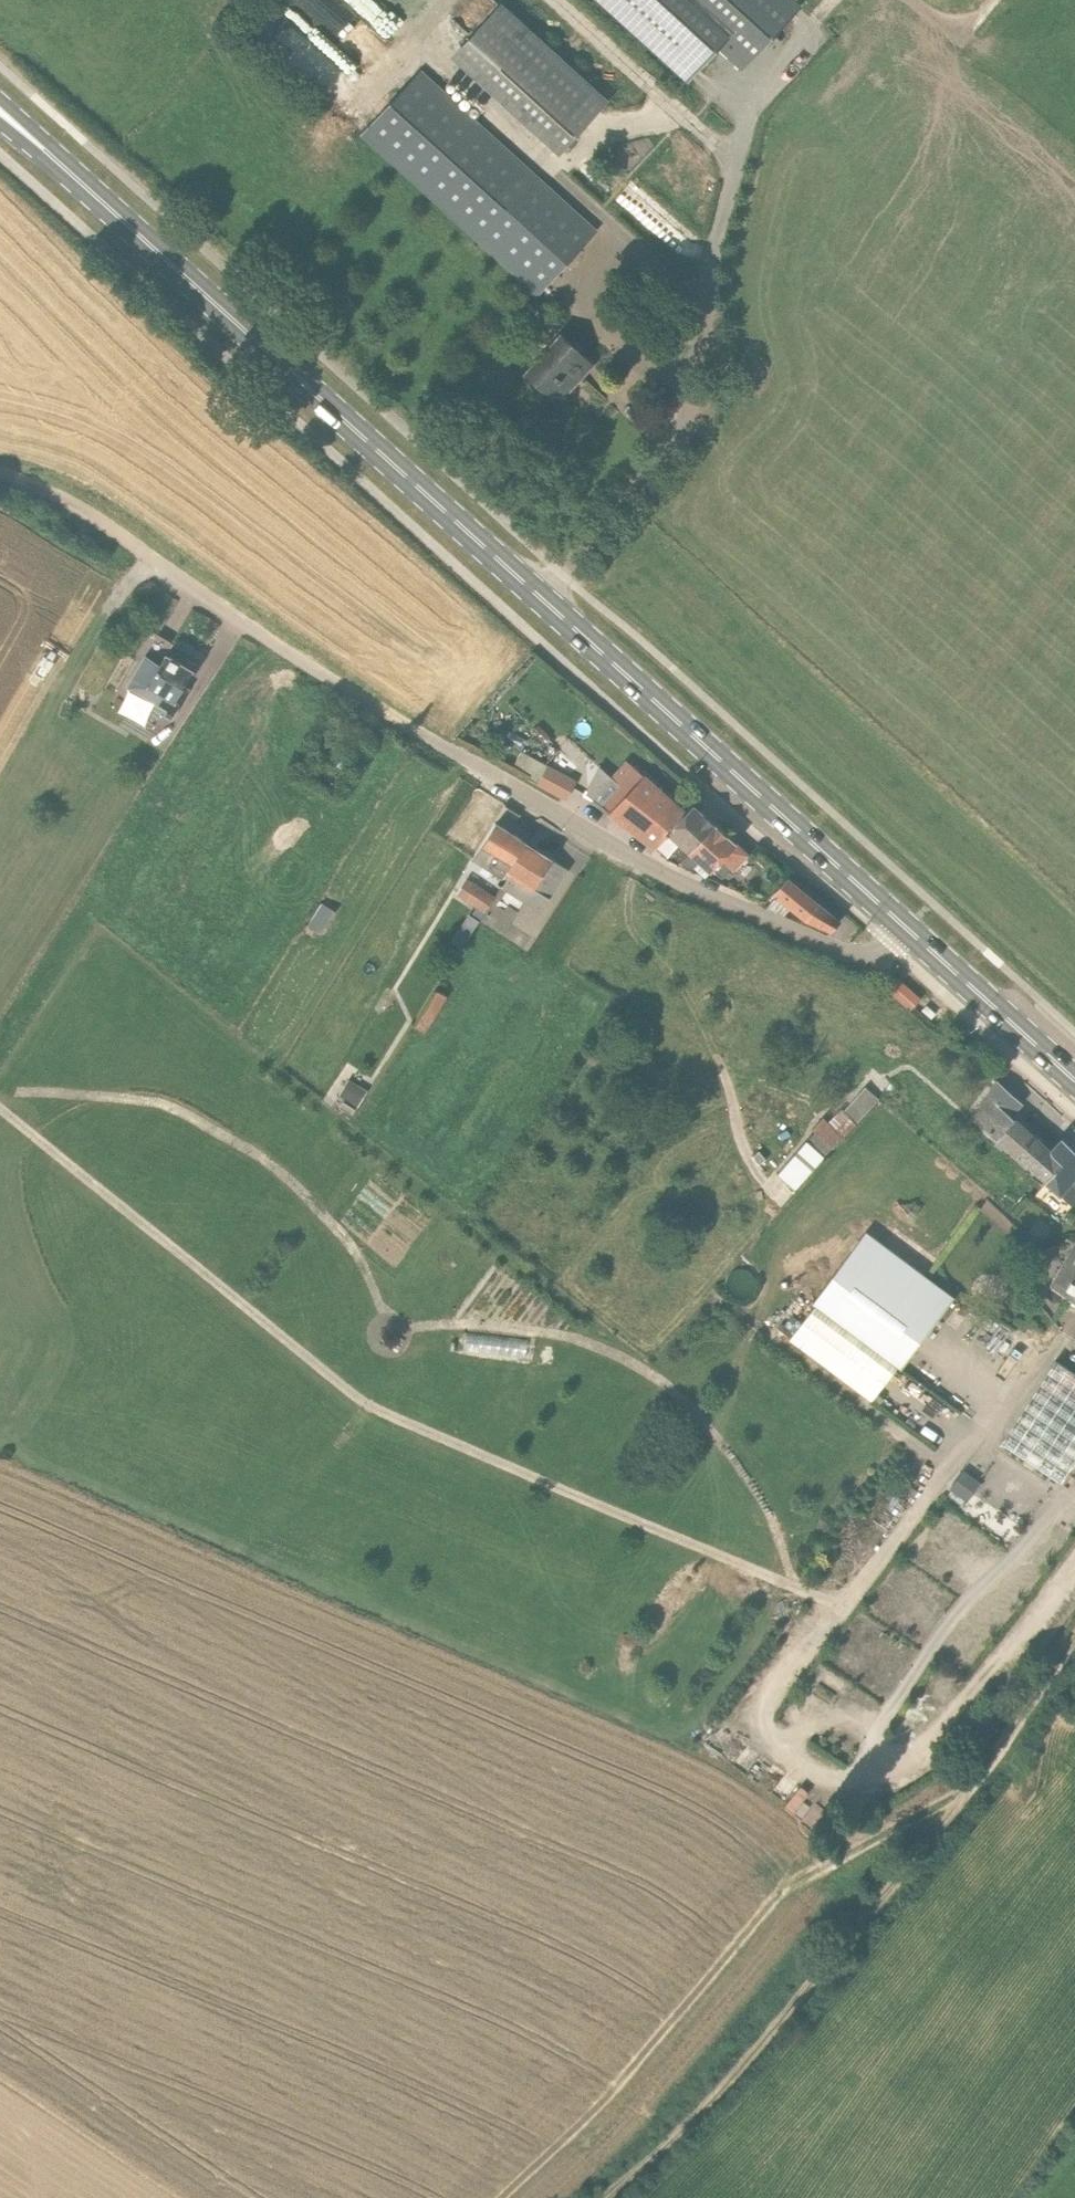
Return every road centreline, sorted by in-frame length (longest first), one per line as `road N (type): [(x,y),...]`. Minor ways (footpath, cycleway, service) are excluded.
road 1 (primary): [(904,925),(44,149)]
road 2 (unclassified): [(904,925),(880,949),(851,951),(667,874),(313,669),(155,561)]
road 3 (track): [(1074,1641),(921,1852),(727,2080),(606,2197)]
road 4 (primary): [(1074,1080),(904,925)]
road 5 (track): [(0,474),(155,561)]

